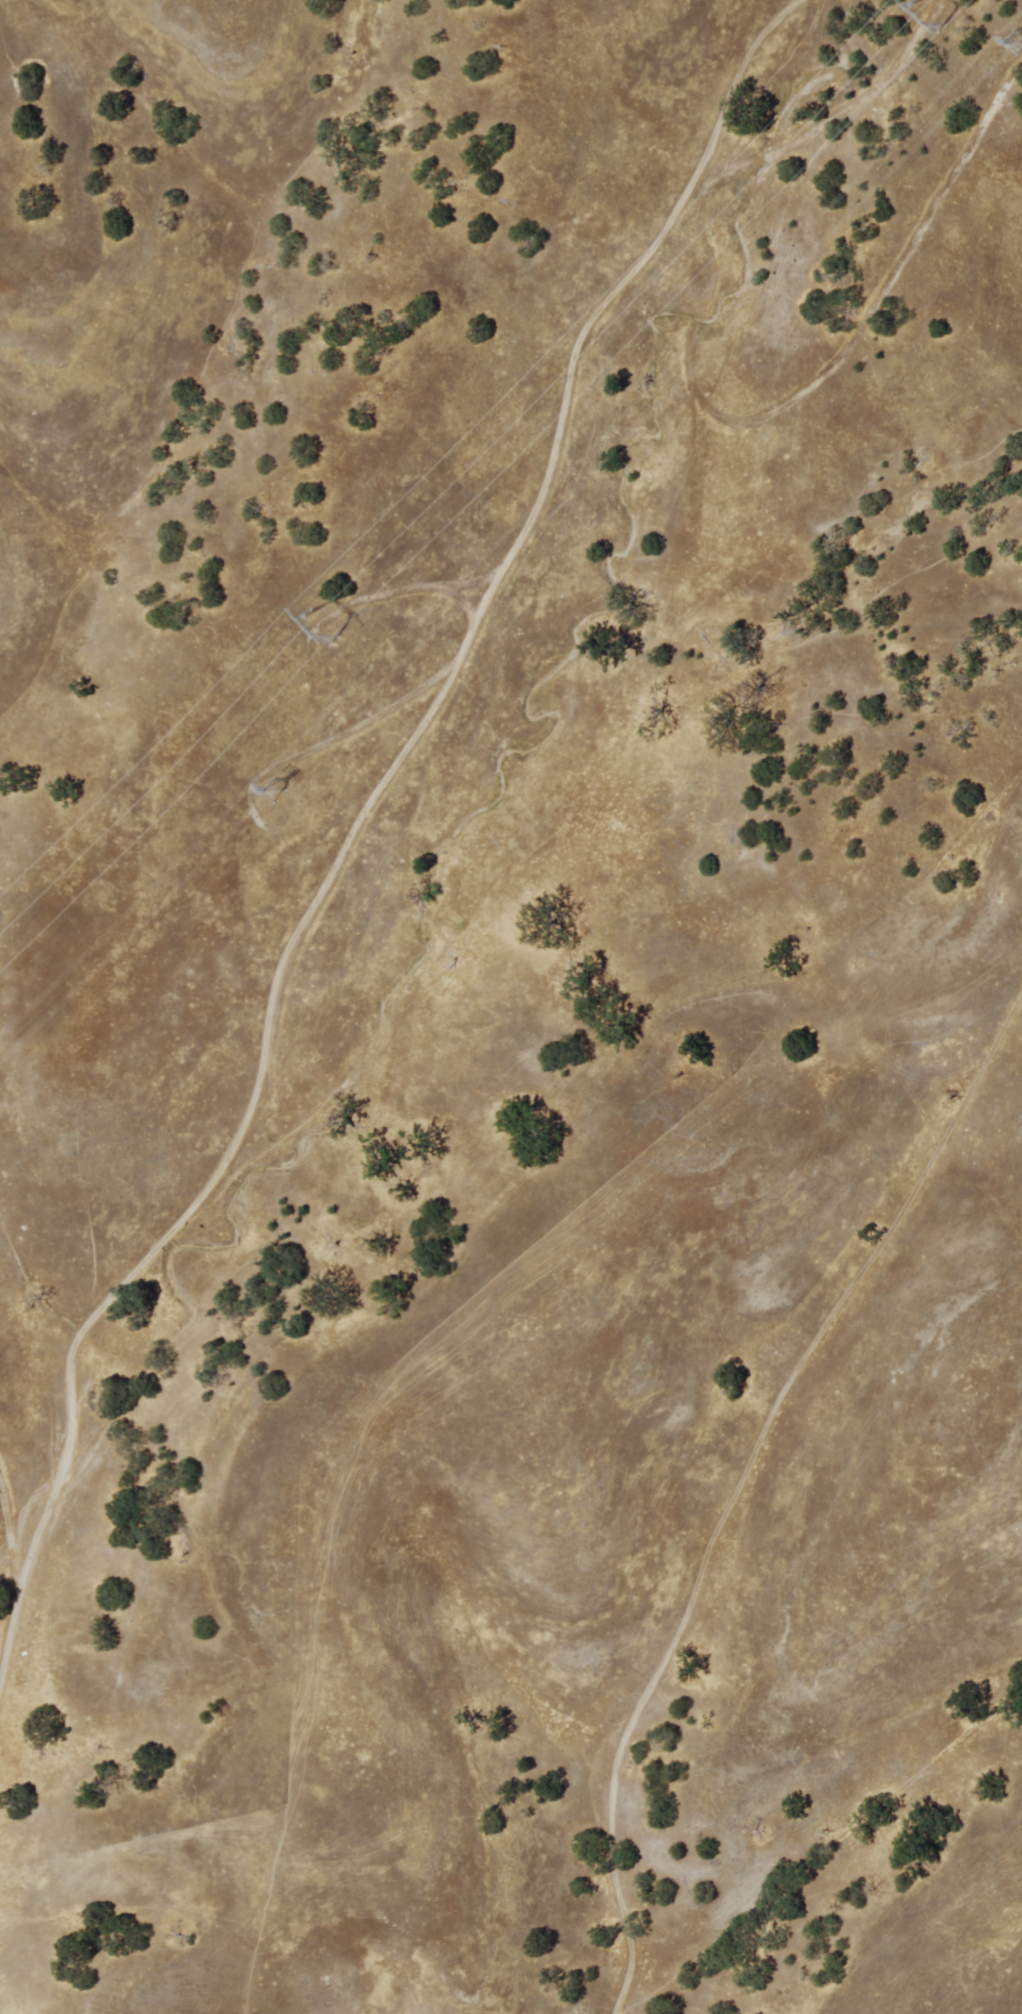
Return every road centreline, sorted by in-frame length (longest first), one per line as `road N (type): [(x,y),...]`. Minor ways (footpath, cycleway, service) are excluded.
road 1 (track): [(0,1686),(21,1580),(69,1449),(77,1338),(176,1230),(227,1159),(260,1082),(287,954),(548,499),(564,456),(580,337),(666,230),(757,55),(808,0)]
road 2 (track): [(1021,996),(894,1229),(781,1398),(620,1744),(609,1829),(634,1944),(630,1982),(612,2013)]

